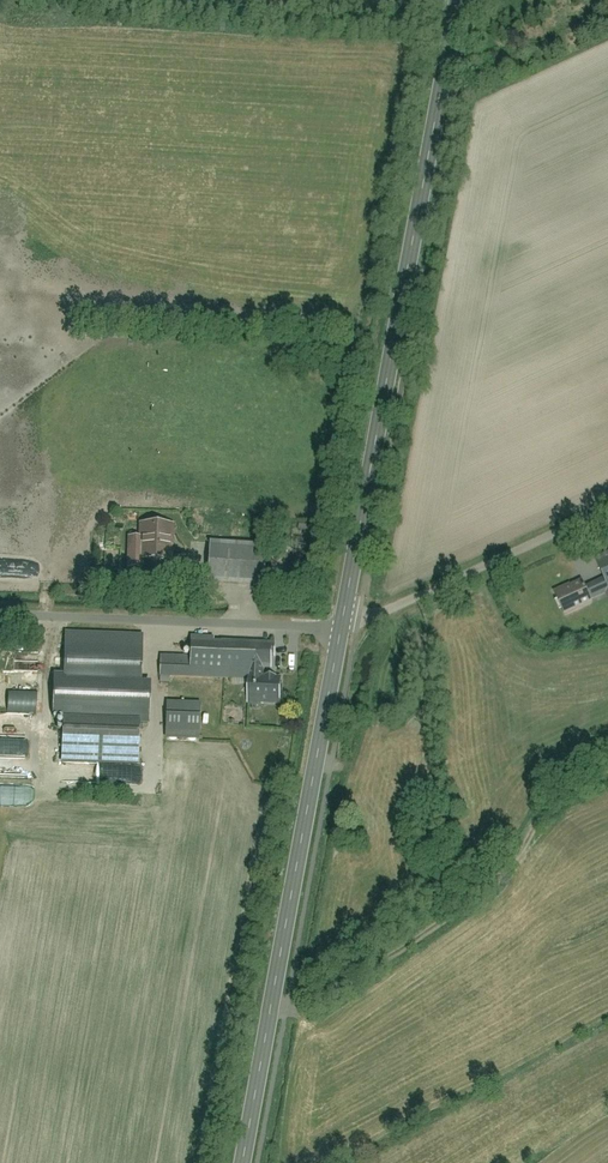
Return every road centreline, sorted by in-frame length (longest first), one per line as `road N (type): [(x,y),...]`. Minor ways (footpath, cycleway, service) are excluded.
road 1 (primary): [(340,622),(456,0)]
road 2 (primary): [(241,1162),(340,622)]
road 3 (unclassified): [(0,615),(340,622)]
road 4 (residential): [(607,511),(340,622)]

